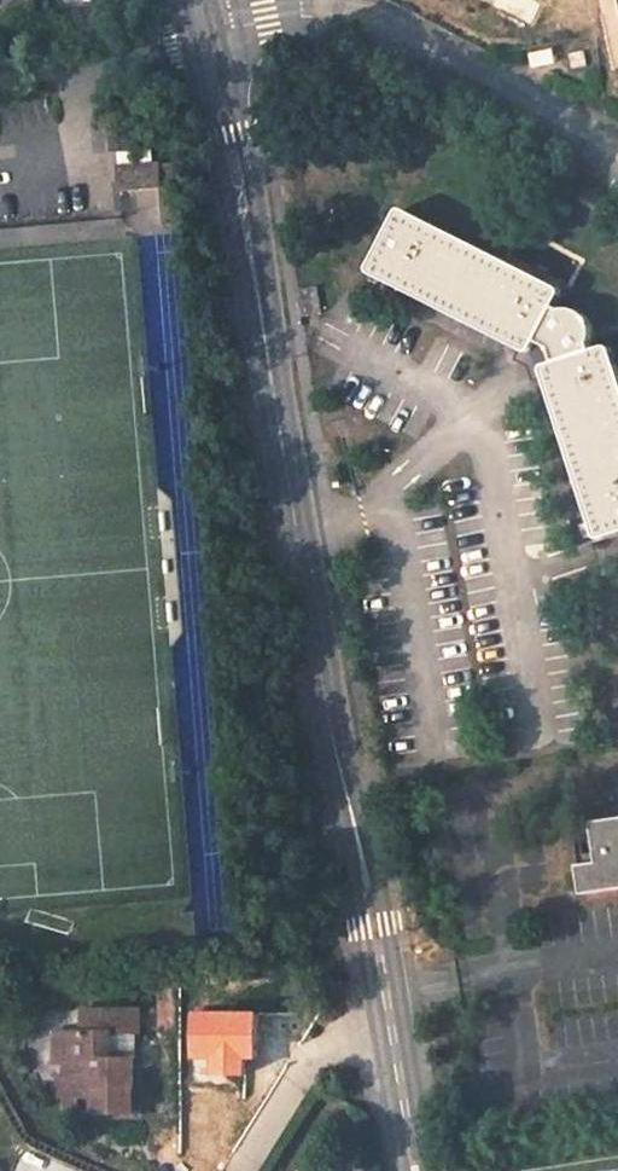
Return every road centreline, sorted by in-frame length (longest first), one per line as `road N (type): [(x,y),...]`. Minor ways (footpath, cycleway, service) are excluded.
road 1 (tertiary): [(201,37),(261,313),(387,1018)]
road 2 (residential): [(201,37),(307,13),(346,19),(617,158)]
road 3 (residential): [(241,1170),(302,1070),(343,1036),(387,1018)]
road 4 (tertiary): [(387,1018),(413,1170)]

